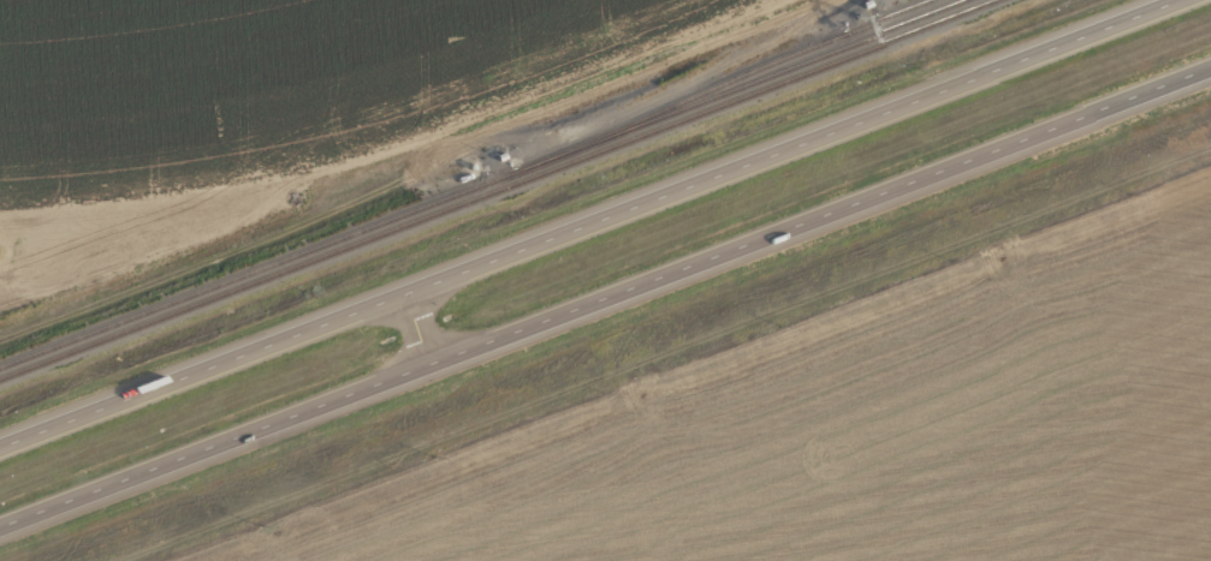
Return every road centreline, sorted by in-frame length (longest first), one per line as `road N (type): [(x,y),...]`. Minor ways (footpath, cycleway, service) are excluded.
road 1 (trunk): [(0,525),(1210,67)]
road 2 (trunk): [(1180,0),(0,447)]

